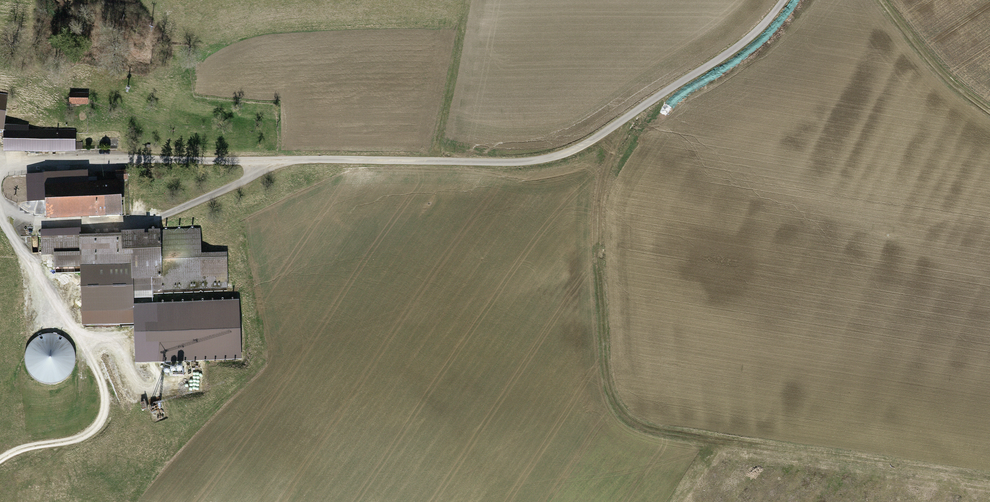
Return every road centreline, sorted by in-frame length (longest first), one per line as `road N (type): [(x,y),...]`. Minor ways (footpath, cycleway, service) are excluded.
road 1 (track): [(634,114),(605,173),(594,221),(611,401),(632,426),(989,482)]
road 2 (track): [(0,222),(103,377),(110,409),(95,432),(0,458)]
road 3 (track): [(266,161),(164,212),(110,223),(2,226)]
road 4 (track): [(888,0),(955,84),(989,110)]

